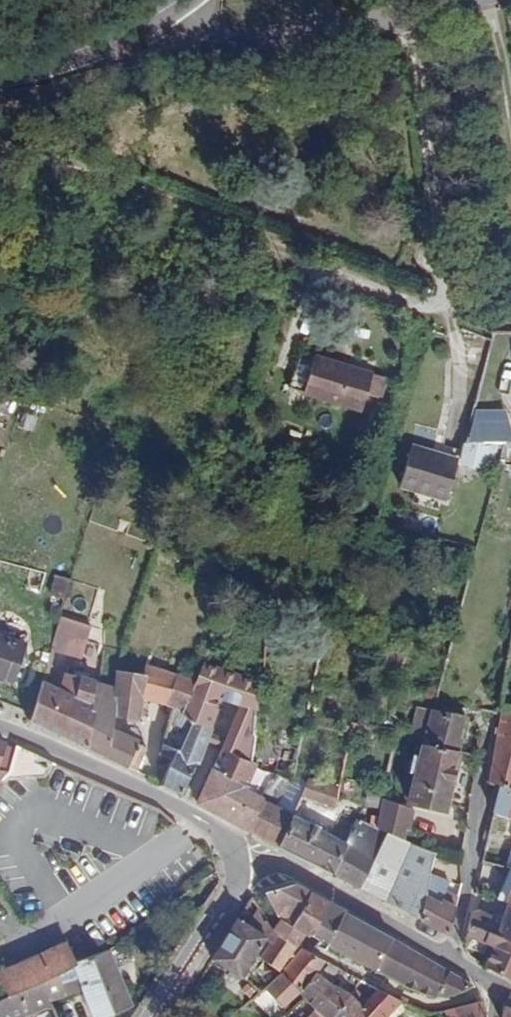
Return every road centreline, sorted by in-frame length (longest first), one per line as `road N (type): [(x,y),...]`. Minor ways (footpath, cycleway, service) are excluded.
road 1 (track): [(0,143),(434,304),(461,251),(403,11)]
road 2 (residential): [(509,994),(282,865),(243,870)]
road 3 (tertiary): [(161,12),(171,26),(222,43),(351,25),(439,0)]
road 4 (residential): [(243,870),(237,849),(209,825),(0,728)]
road 5 (secondary): [(161,12),(105,40),(0,68)]
road 6 (residential): [(155,1016),(243,870)]

